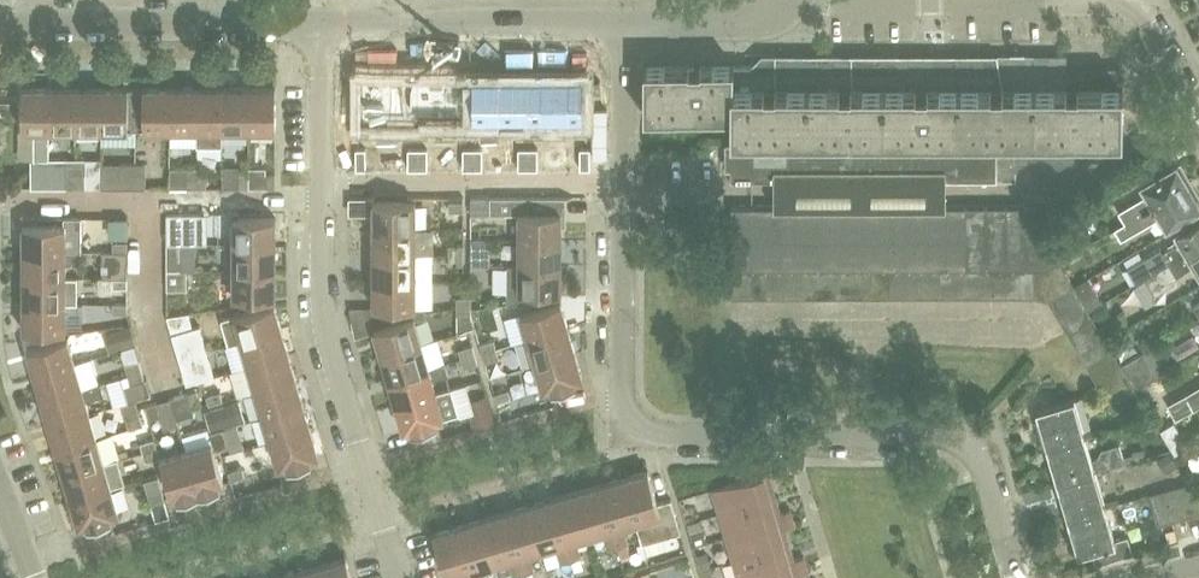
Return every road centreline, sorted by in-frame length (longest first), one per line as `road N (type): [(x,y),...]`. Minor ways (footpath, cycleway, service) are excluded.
road 1 (residential): [(1015,577),(978,456),(955,436),(655,435)]
road 2 (residential): [(366,465),(324,319),(323,25)]
road 3 (residential): [(622,390),(623,26)]
road 4 (residential): [(366,465),(29,563)]
road 5 (tertiary): [(323,25),(0,27)]
road 6 (residential): [(382,519),(611,453),(655,453),(655,435)]
road 7 (tertiary): [(623,26),(323,25)]
road 8 (unclassified): [(1073,3),(787,4)]
road 9 (residential): [(622,390),(366,465)]
road 10 (residential): [(181,577),(382,519)]
road 11 (unclassified): [(1073,3),(1118,3),(1168,48),(1198,104)]
road 12 (tertiary): [(787,4),(762,23),(623,26)]

